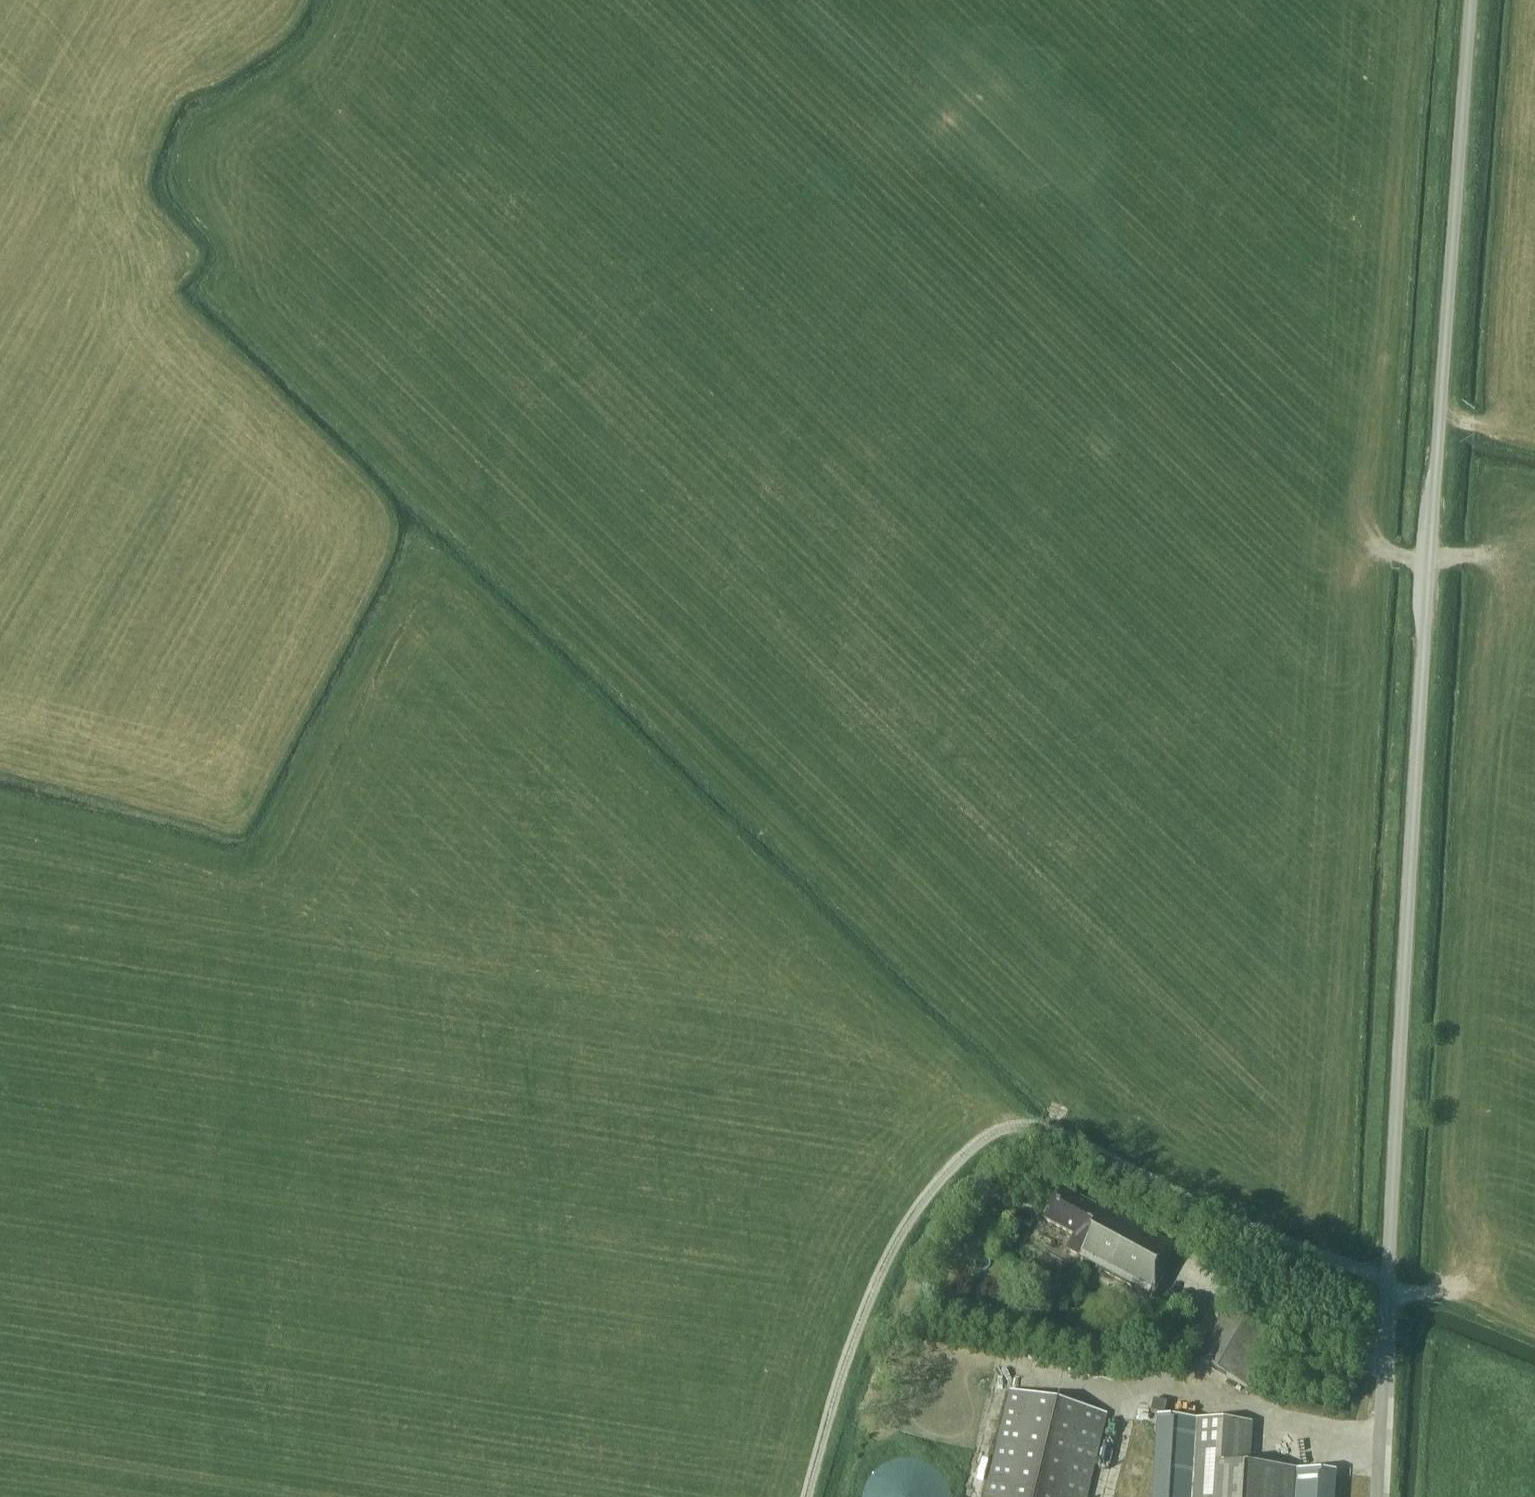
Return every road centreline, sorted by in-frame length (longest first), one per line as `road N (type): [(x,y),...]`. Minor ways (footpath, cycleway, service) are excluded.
road 1 (unclassified): [(1375,1496),(1429,560),(1471,0)]

